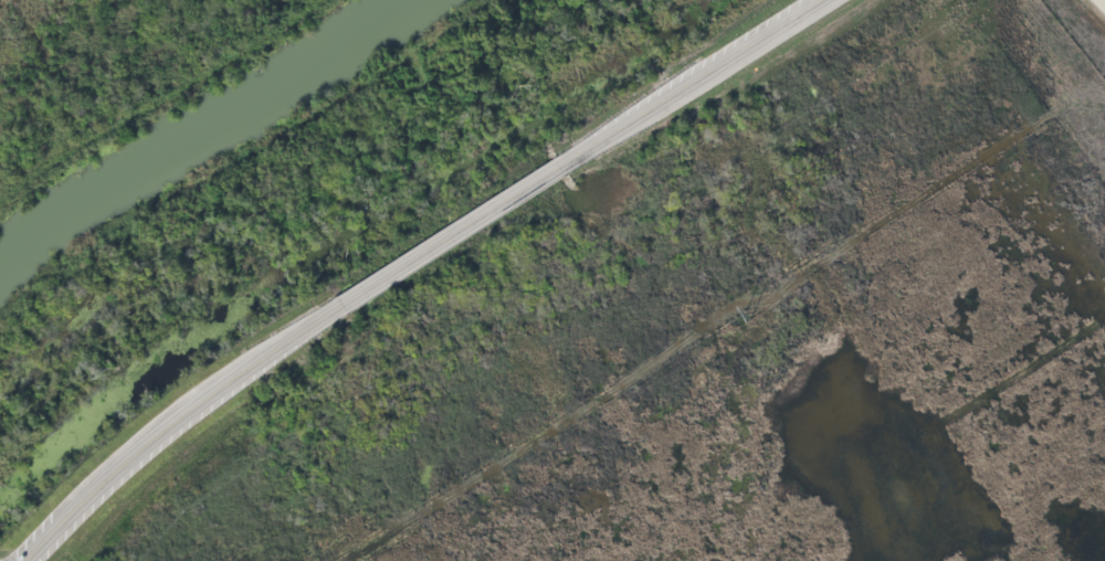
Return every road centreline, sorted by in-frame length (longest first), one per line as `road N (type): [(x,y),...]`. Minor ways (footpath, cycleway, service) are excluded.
road 1 (primary): [(28,560),(140,445),(285,338),(824,0)]

